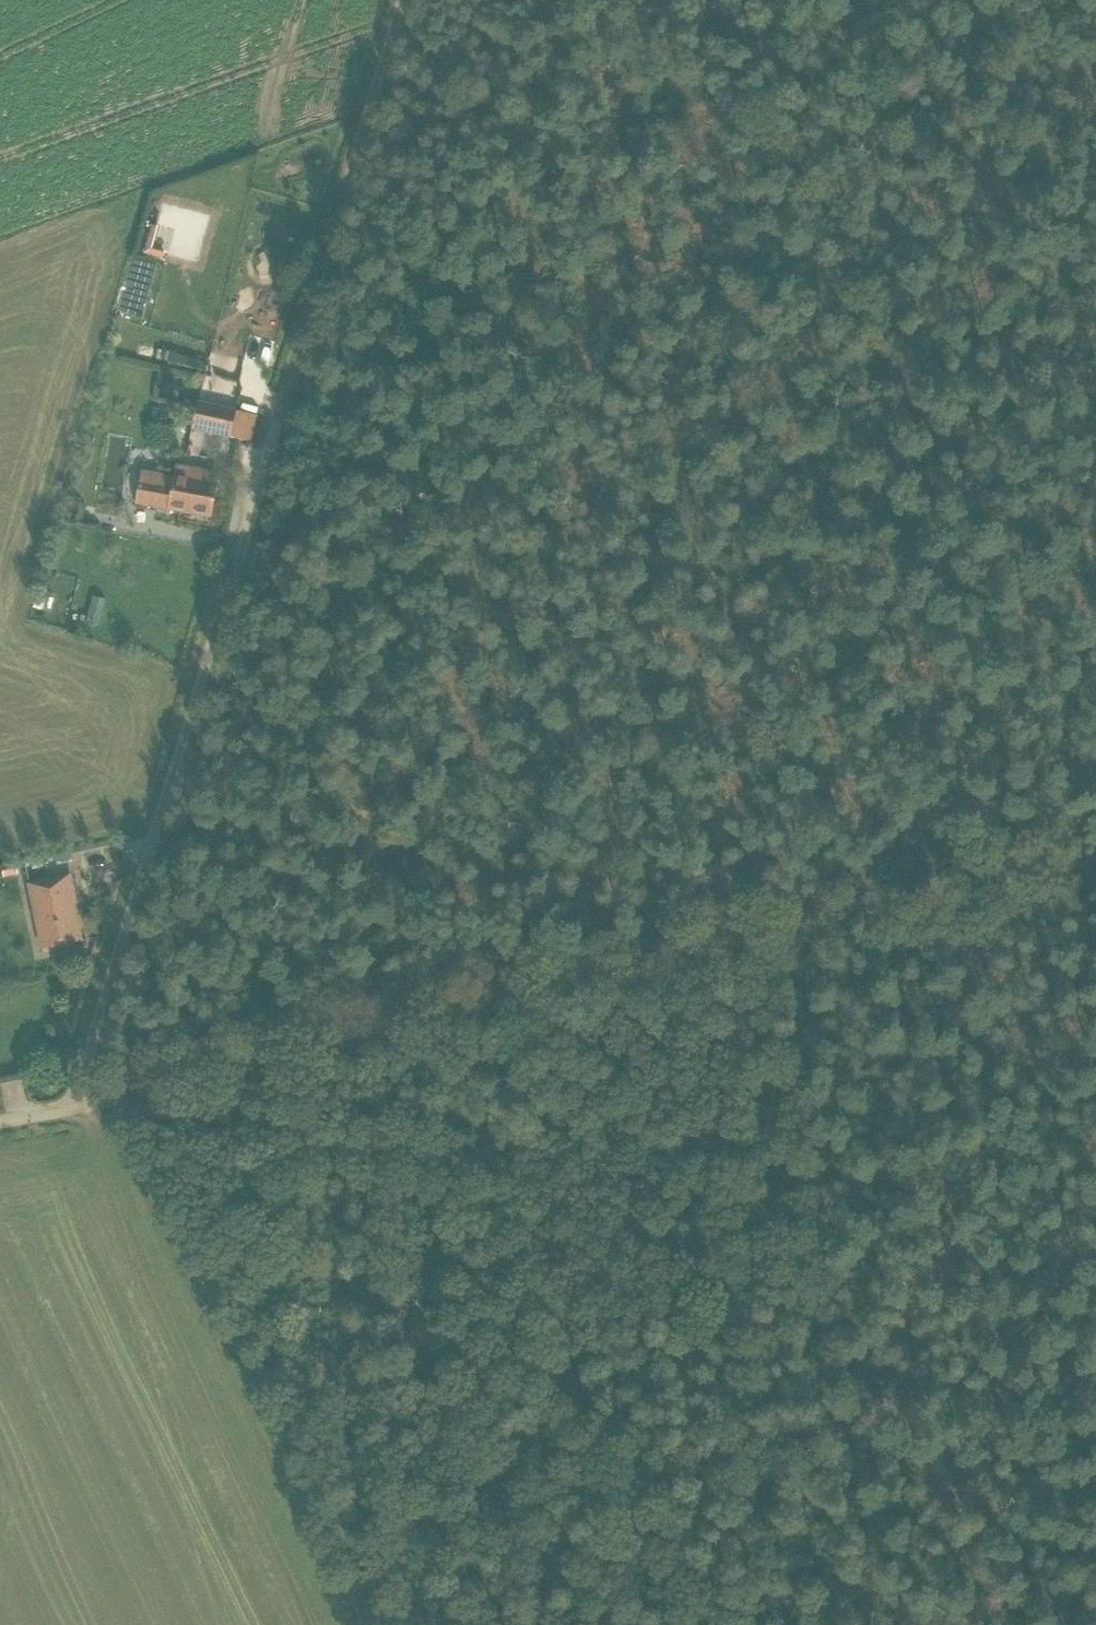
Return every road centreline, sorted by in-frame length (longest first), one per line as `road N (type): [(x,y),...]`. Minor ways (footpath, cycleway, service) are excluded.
road 1 (unclassified): [(0,1120),(56,1110),(77,1096),(279,420)]
road 2 (track): [(406,0),(279,420)]

